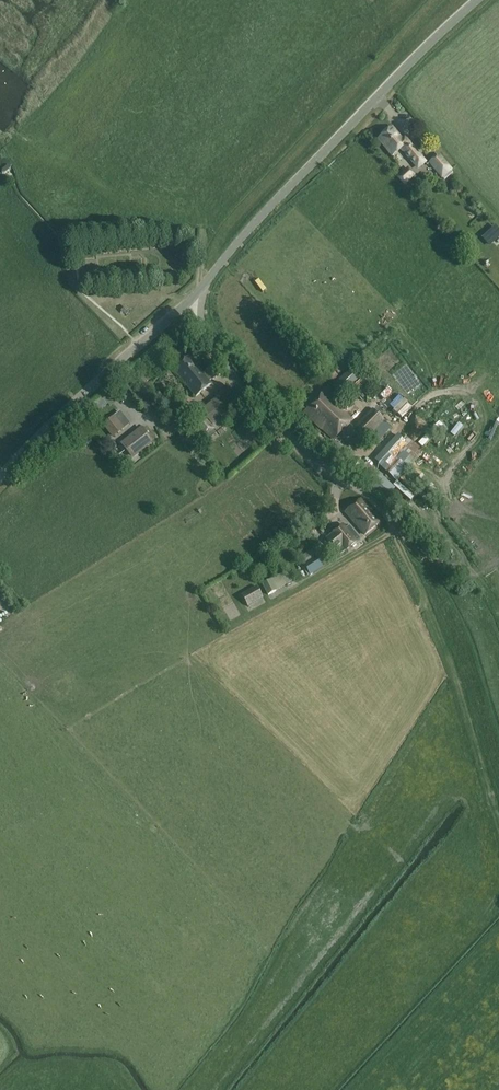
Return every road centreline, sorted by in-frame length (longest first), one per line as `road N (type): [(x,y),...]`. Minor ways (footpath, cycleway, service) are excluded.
road 1 (unclassified): [(202,286),(479,0)]
road 2 (track): [(396,533),(459,685),(498,820)]
road 3 (unclassified): [(396,533),(377,503),(263,412),(200,325)]
road 4 (unclassified): [(0,478),(171,318)]

